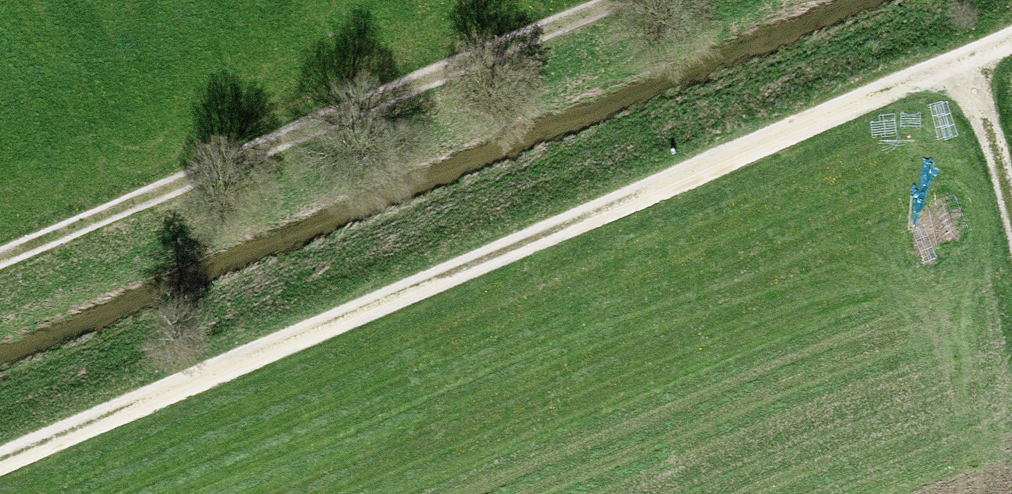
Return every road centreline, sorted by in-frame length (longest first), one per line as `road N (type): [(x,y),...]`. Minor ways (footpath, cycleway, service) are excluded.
road 1 (track): [(1011,46),(0,467)]
road 2 (track): [(0,248),(602,0)]
road 3 (track): [(1011,213),(974,62)]

